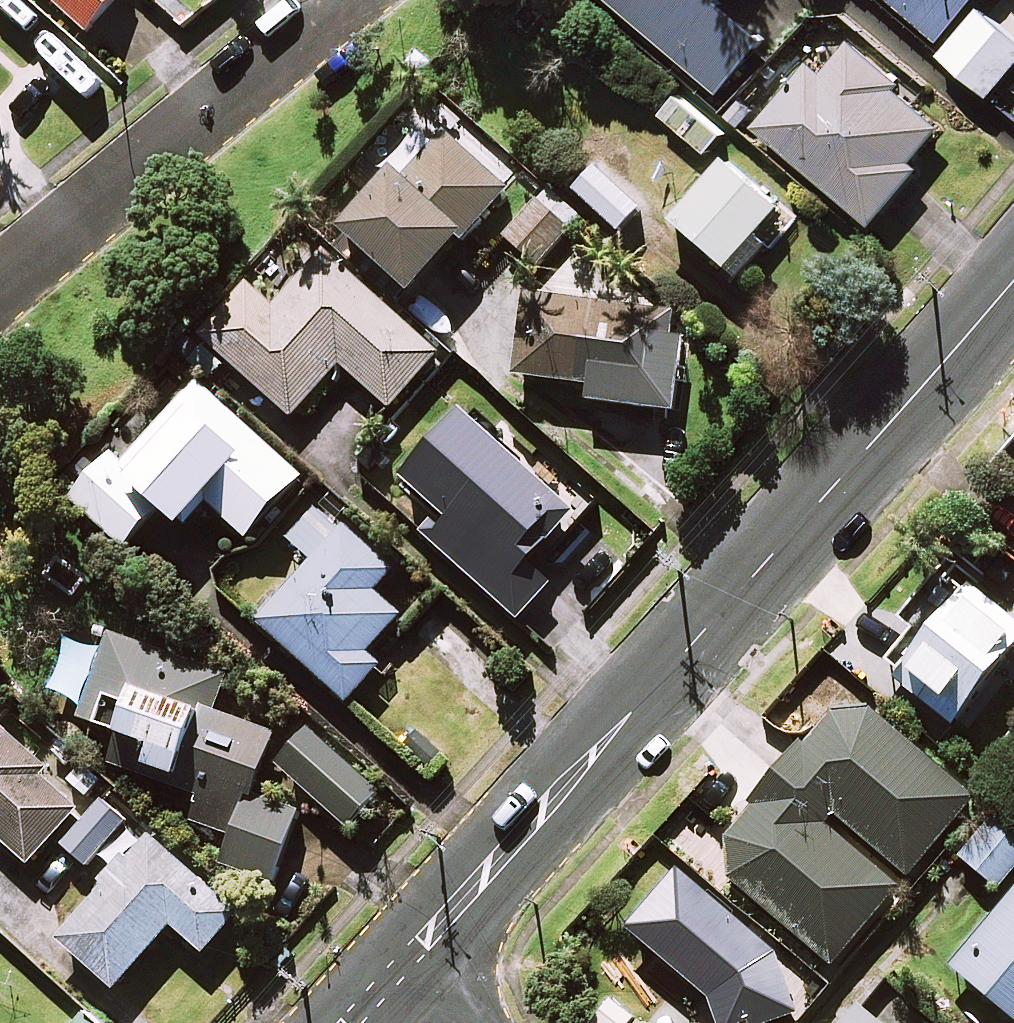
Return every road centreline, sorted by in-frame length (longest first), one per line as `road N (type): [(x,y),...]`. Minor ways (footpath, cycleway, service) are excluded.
road 1 (tertiary): [(386,988),(1013,284)]
road 2 (residential): [(0,289),(99,199),(349,0)]

